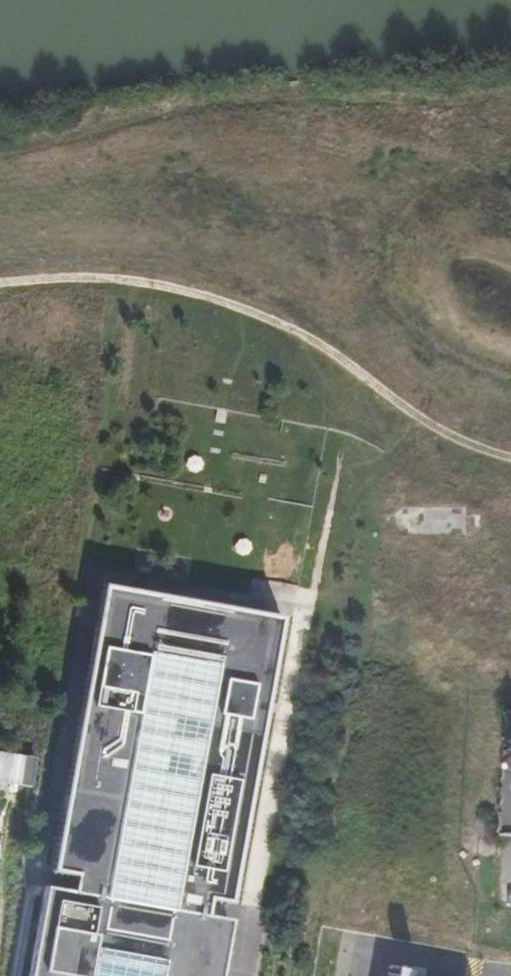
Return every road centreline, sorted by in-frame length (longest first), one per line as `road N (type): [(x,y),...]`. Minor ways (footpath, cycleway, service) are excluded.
road 1 (track): [(510,451),(484,446),(201,280),(0,278)]

